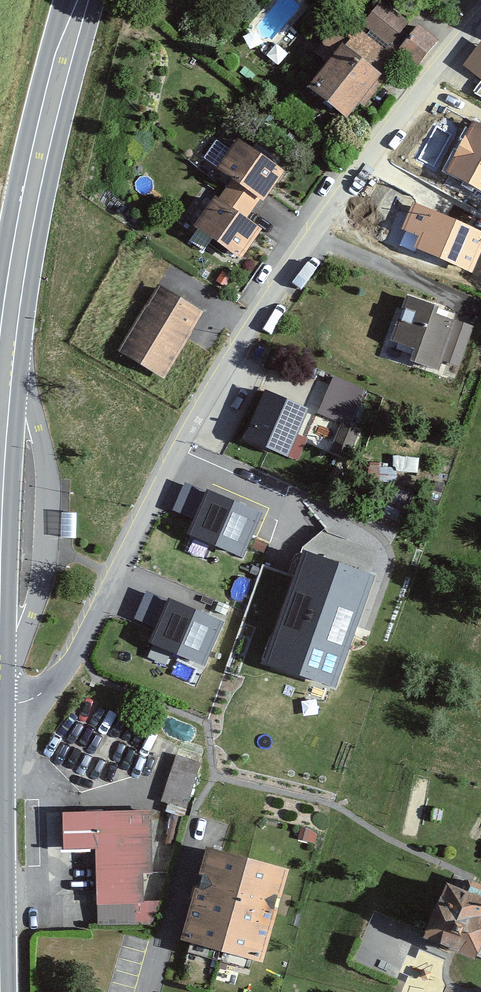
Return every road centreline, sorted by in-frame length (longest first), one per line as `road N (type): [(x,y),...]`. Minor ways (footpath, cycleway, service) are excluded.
road 1 (residential): [(480,20),(277,274),(195,407),(50,688),(0,730)]
road 2 (primary): [(77,0),(30,201),(0,426)]

